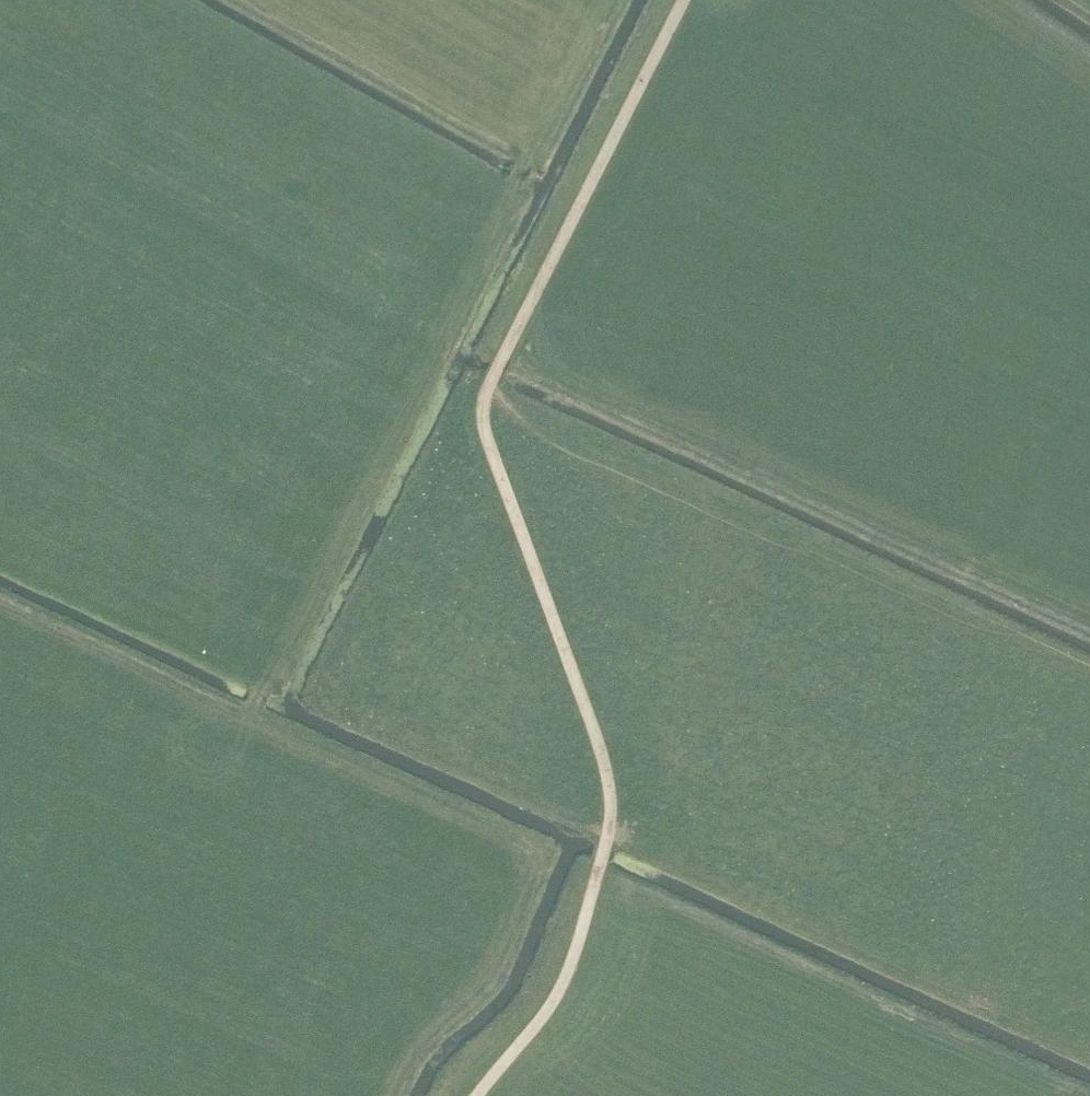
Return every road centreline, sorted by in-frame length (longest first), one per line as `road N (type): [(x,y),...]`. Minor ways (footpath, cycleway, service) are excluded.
road 1 (track): [(677,0),(483,400),(484,433),(609,771),(610,815),(548,1013),(479,1095)]

